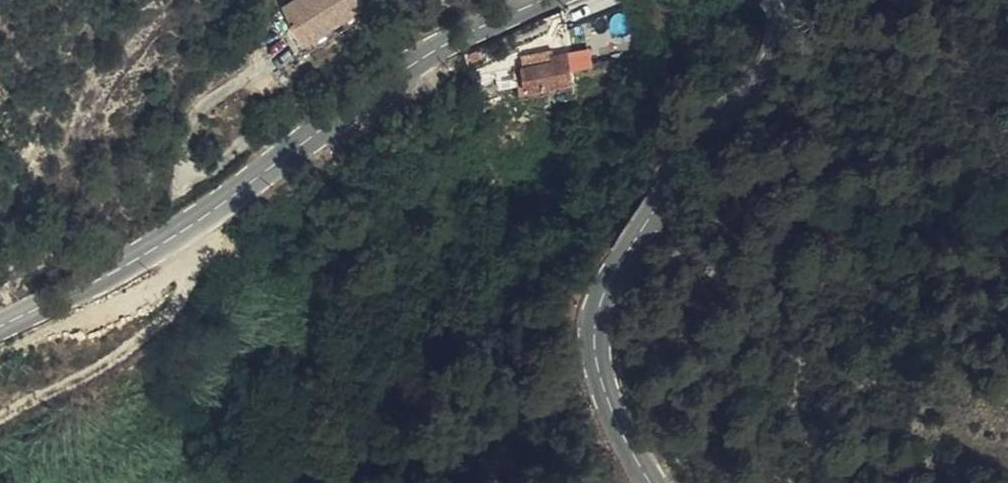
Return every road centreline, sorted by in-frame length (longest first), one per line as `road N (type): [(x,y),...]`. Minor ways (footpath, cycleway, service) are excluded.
road 1 (tertiary): [(0,344),(109,290),(243,205),(405,83),(580,0)]
road 2 (tertiary): [(777,0),(787,51),(644,237),(600,334),(610,409),(644,482)]

